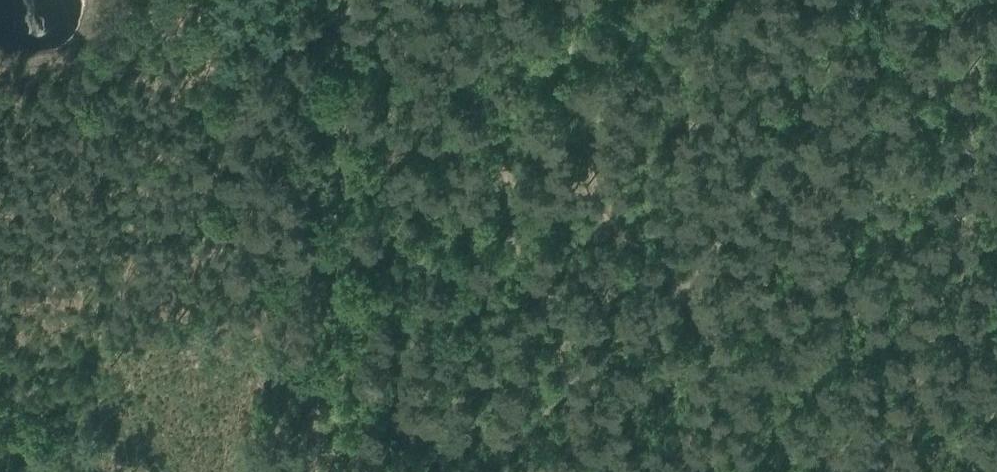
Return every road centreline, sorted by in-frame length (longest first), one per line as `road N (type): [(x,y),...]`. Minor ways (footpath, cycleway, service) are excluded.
road 1 (track): [(553,471),(690,328),(768,193),(901,27),(932,0)]
road 2 (track): [(333,471),(337,0)]

